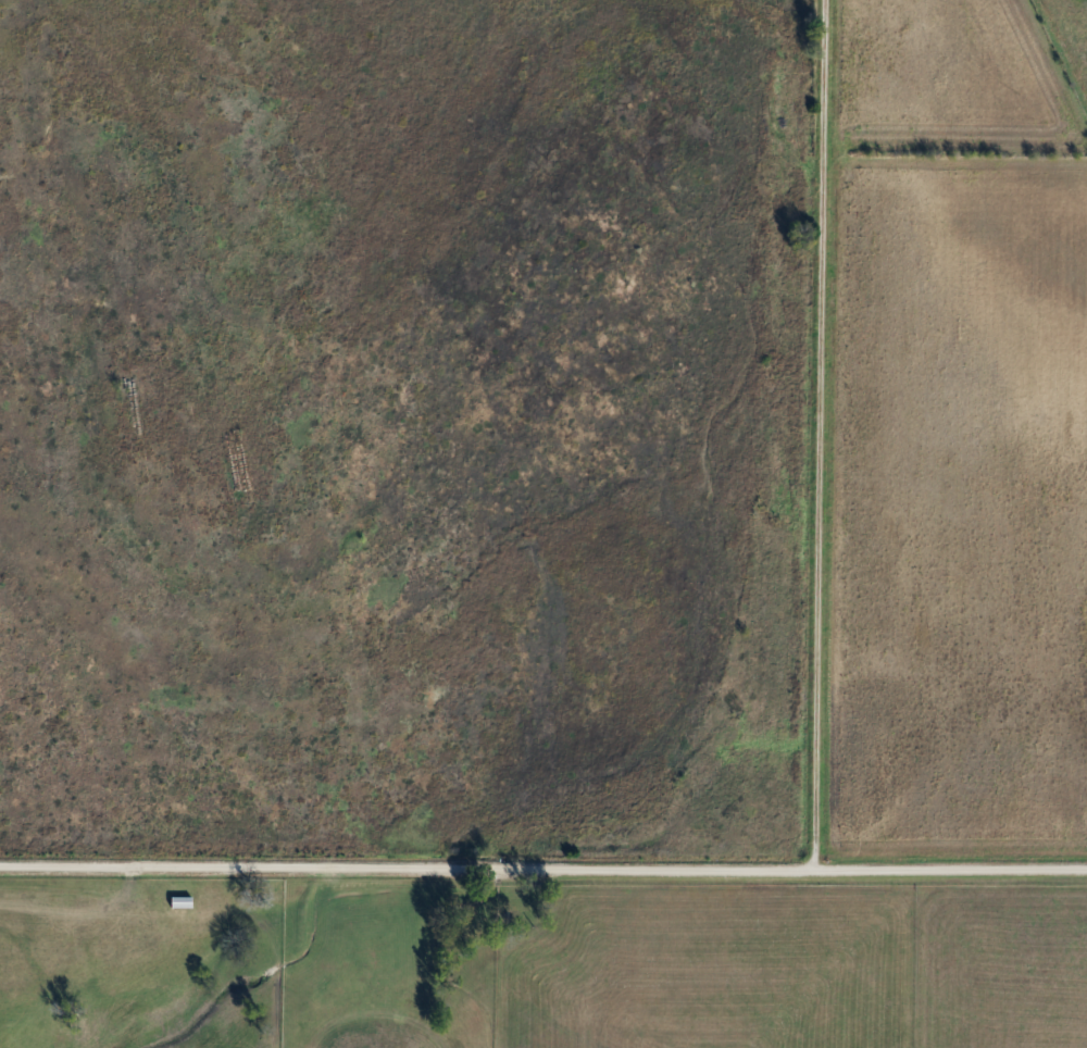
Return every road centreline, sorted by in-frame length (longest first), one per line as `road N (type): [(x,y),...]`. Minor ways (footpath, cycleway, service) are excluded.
road 1 (residential): [(0,864),(1086,872)]

